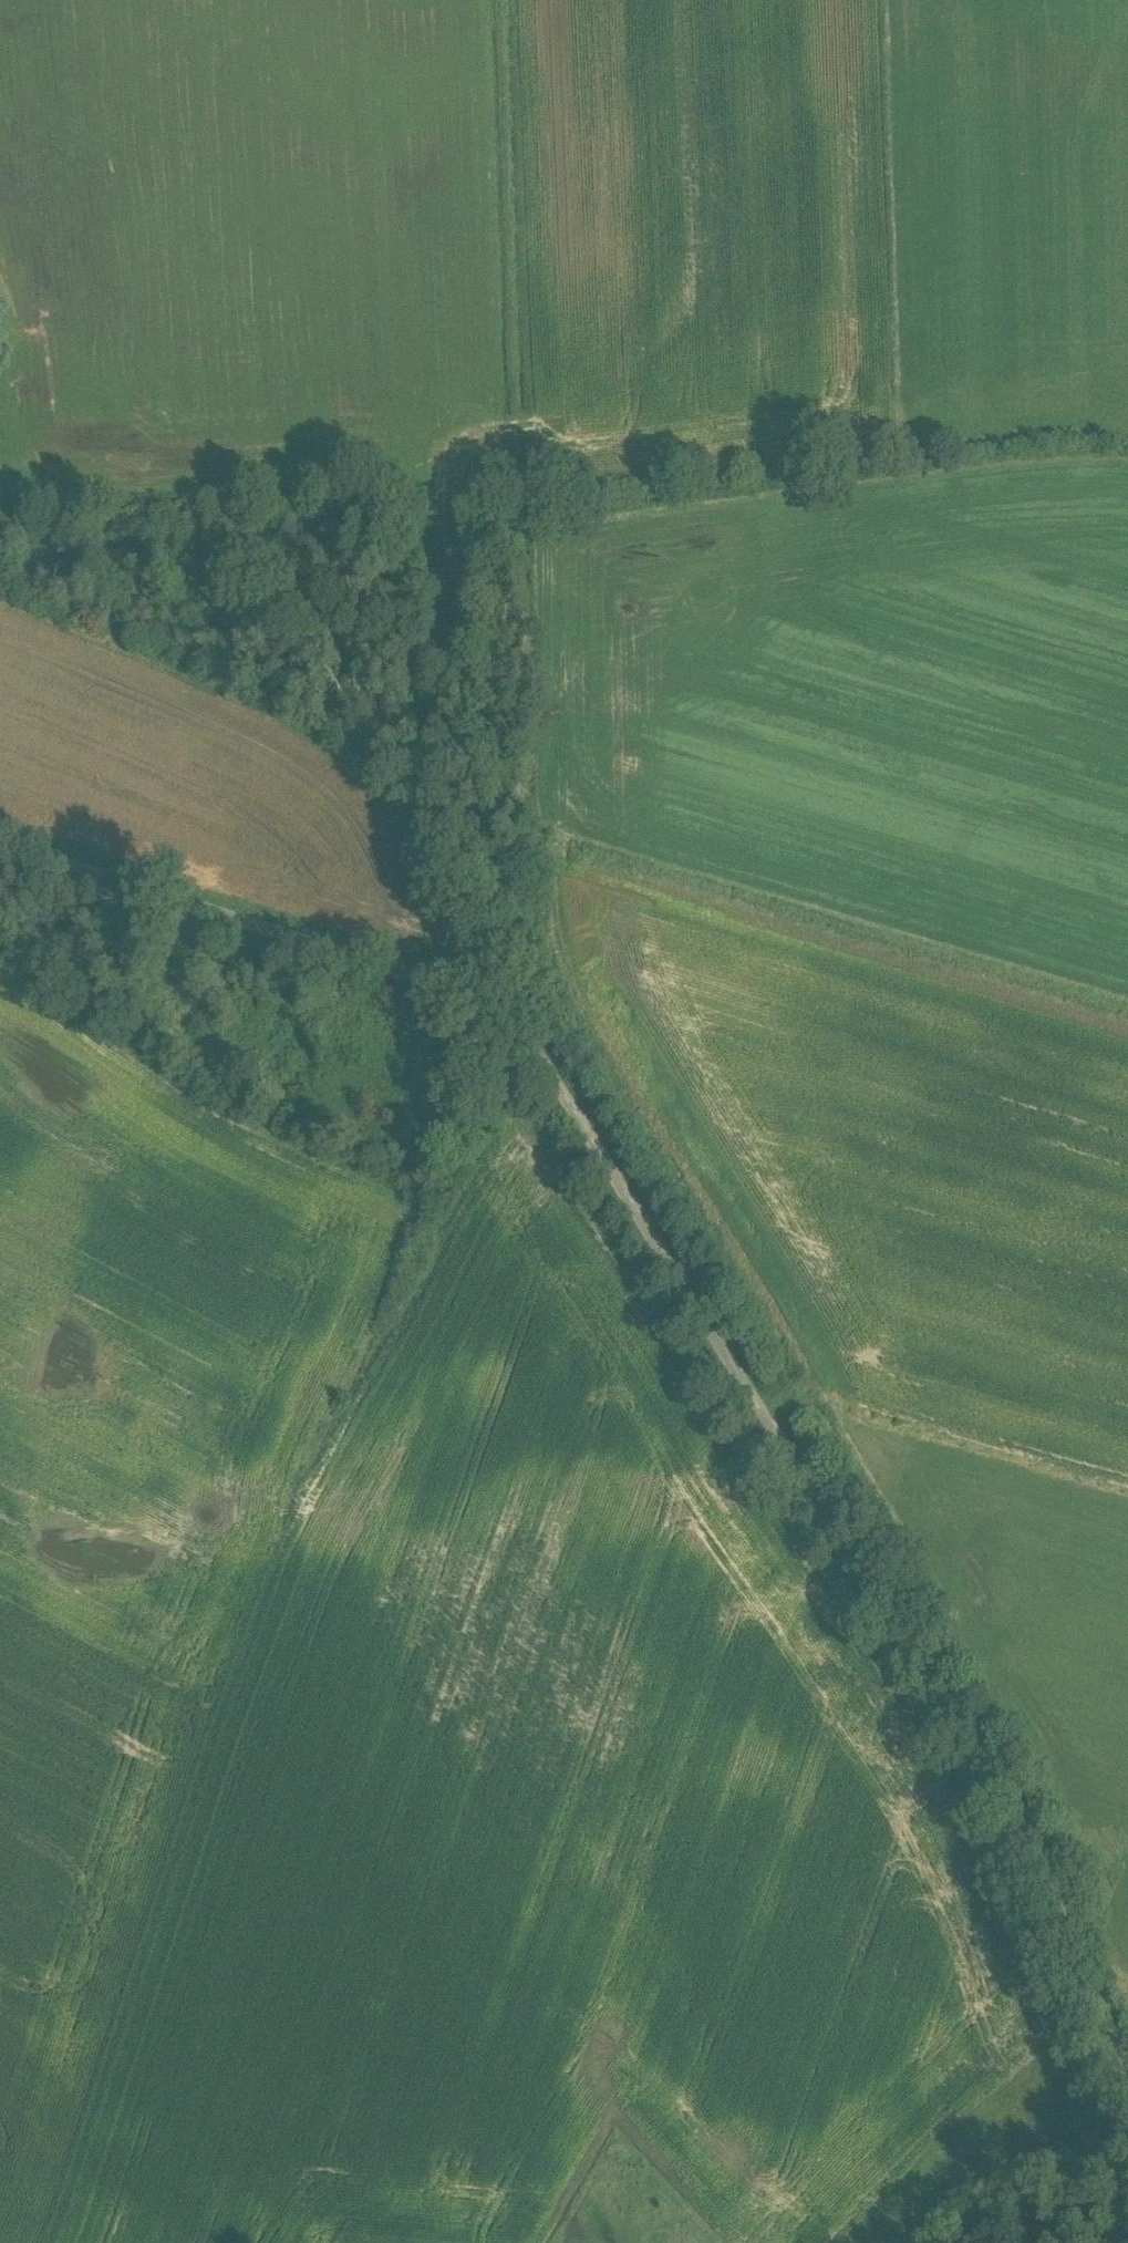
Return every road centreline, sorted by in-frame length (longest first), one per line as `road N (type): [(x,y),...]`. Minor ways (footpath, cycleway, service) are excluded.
road 1 (unclassified): [(1127,2077),(1061,1892),(772,1423),(513,1032),(490,1013),(0,852)]

